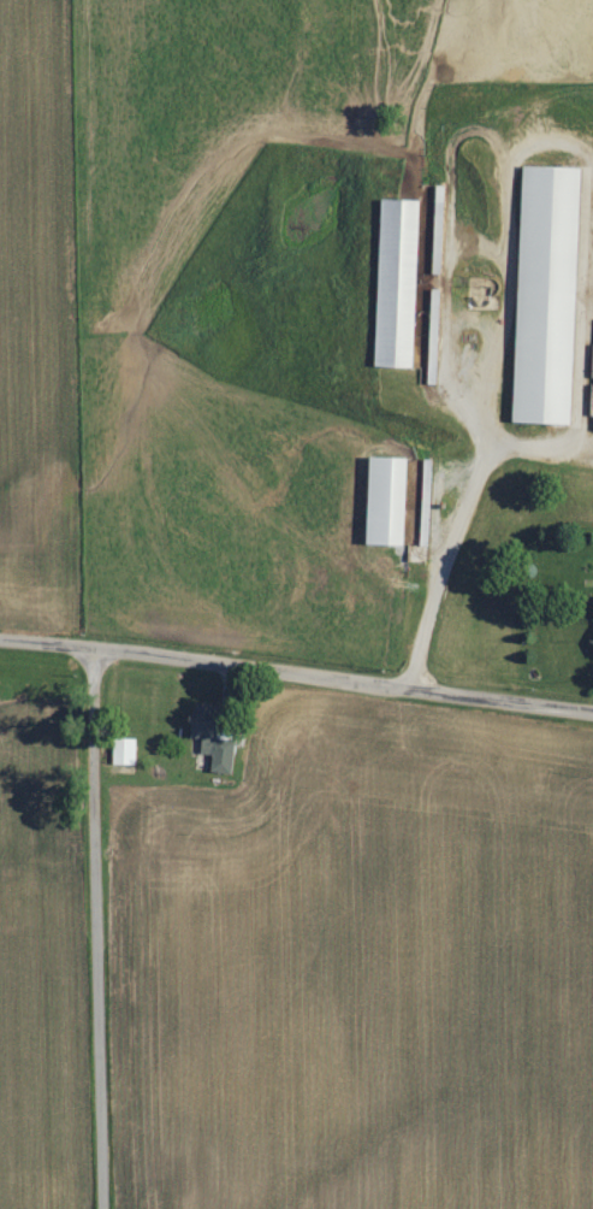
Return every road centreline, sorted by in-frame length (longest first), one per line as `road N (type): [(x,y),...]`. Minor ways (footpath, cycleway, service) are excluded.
road 1 (residential): [(592,706),(0,637)]
road 2 (residential): [(107,1208),(101,648)]

